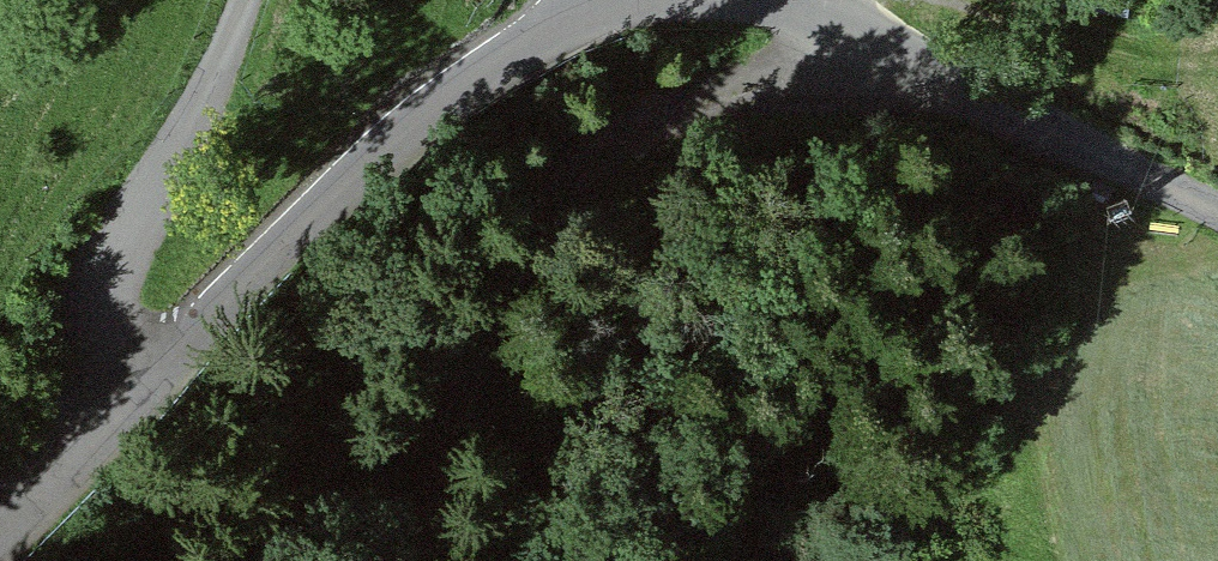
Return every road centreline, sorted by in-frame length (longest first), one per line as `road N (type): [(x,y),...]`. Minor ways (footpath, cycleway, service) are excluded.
road 1 (unclassified): [(0,536),(420,130),(520,50),(620,0)]
road 2 (track): [(936,69),(874,82),(692,93),(535,222),(462,434),(429,560)]
road 3 (unclassified): [(767,0),(936,69),(1217,211)]
road 4 (track): [(259,0),(225,87),(120,284),(119,334),(154,388)]

